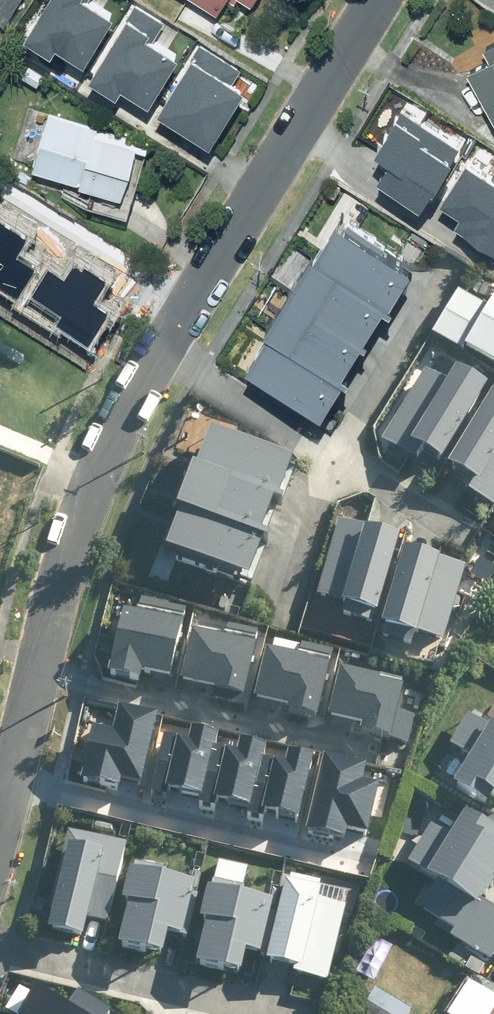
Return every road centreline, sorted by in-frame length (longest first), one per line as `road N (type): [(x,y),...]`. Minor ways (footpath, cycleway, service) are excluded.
road 1 (residential): [(0,833),(100,462),(159,353)]
road 2 (residential): [(159,353),(379,0)]
road 3 (residential): [(433,264),(335,456)]
road 4 (residential): [(335,456),(159,353)]
road 5 (residential): [(190,989),(0,946)]
road 6 (residential): [(335,456),(283,606)]
road 7 (residential): [(469,528),(335,456)]

